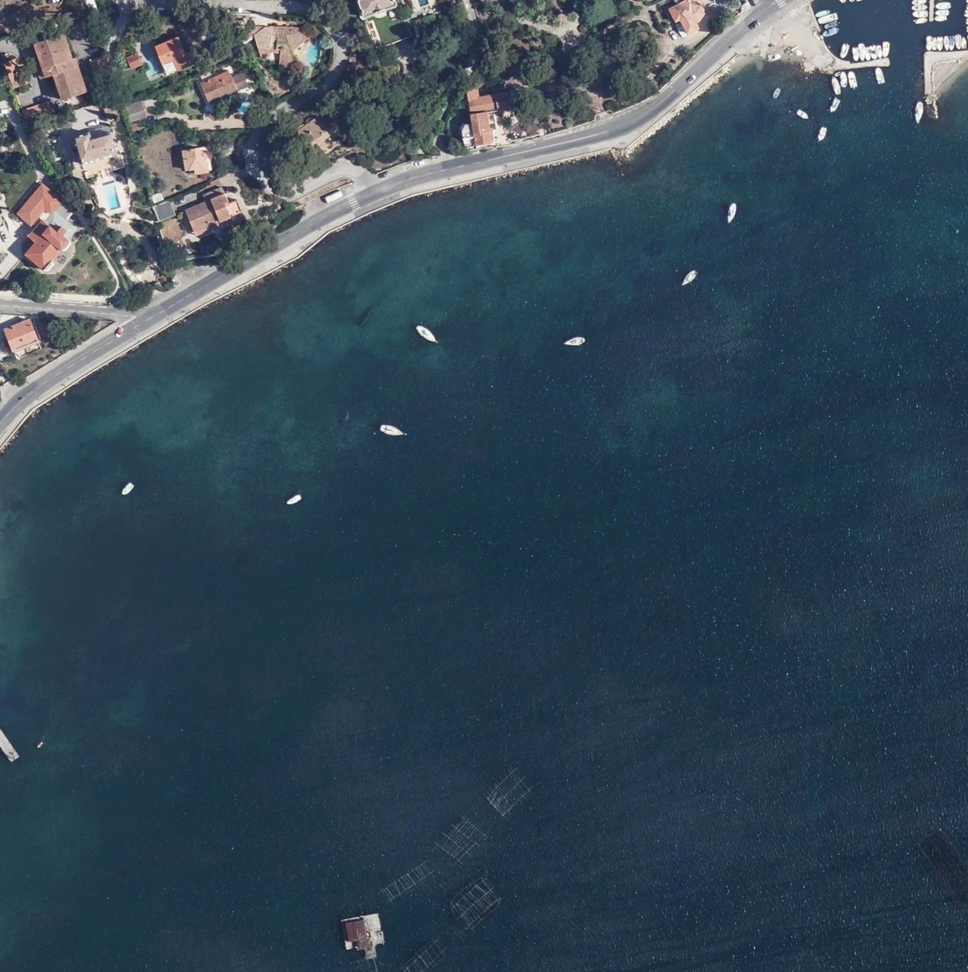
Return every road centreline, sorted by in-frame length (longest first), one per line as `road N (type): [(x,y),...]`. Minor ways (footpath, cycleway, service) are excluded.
road 1 (secondary): [(142,323),(372,192),(609,131),(649,113),(778,0)]
road 2 (secondary): [(0,419),(42,381),(142,323)]
road 3 (residential): [(0,305),(119,312),(142,323)]

